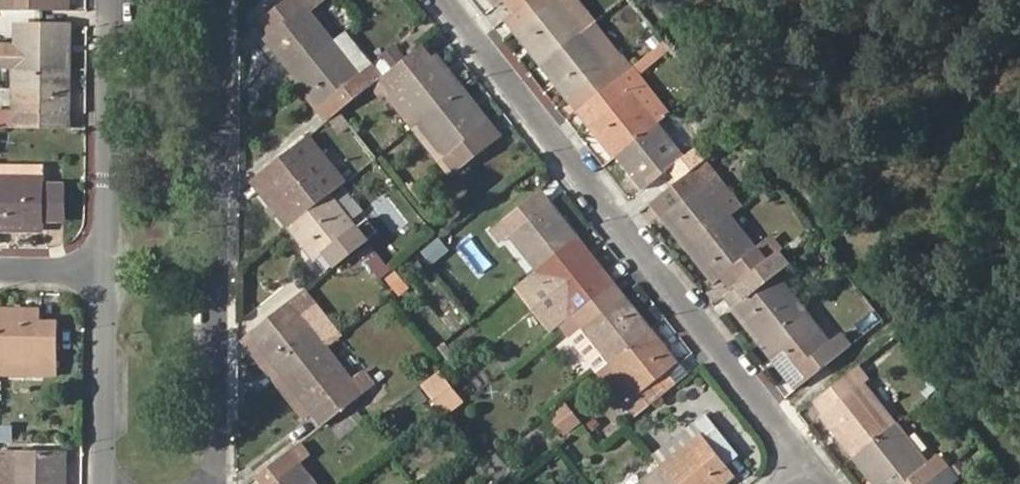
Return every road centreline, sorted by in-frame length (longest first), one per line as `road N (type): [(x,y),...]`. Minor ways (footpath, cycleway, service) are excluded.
road 1 (residential): [(452,0),(782,414),(812,472)]
road 2 (residential): [(230,0),(225,483)]
road 3 (residential): [(102,0),(98,266)]
road 4 (residential): [(98,266),(101,483)]

